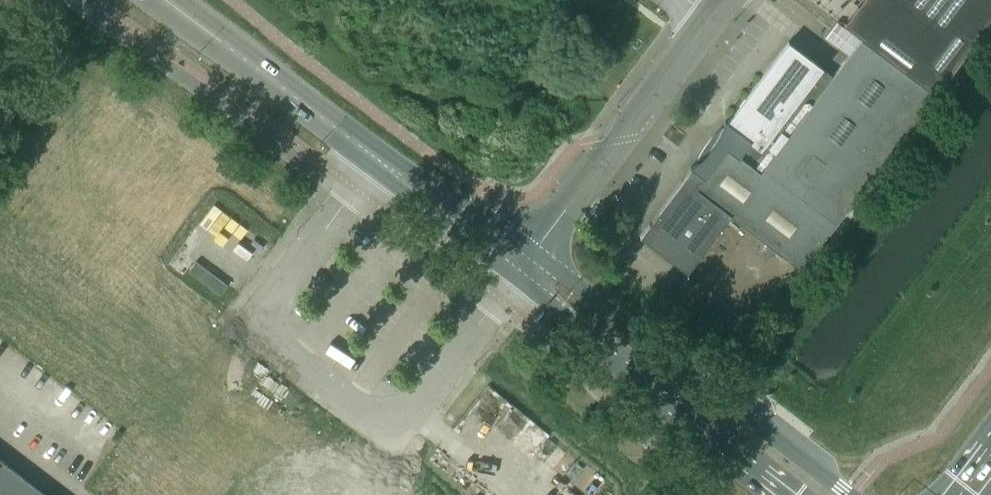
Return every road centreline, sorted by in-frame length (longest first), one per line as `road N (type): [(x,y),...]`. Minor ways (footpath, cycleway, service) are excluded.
road 1 (tertiary): [(851,494),(534,253)]
road 2 (tertiary): [(515,279),(556,325),(776,494)]
road 3 (unclassified): [(534,253),(720,0)]
road 4 (tertiary): [(188,17),(378,161)]
road 5 (tertiary): [(378,161),(399,190),(515,279)]
road 6 (tertiary): [(534,253),(473,207),(378,161)]

